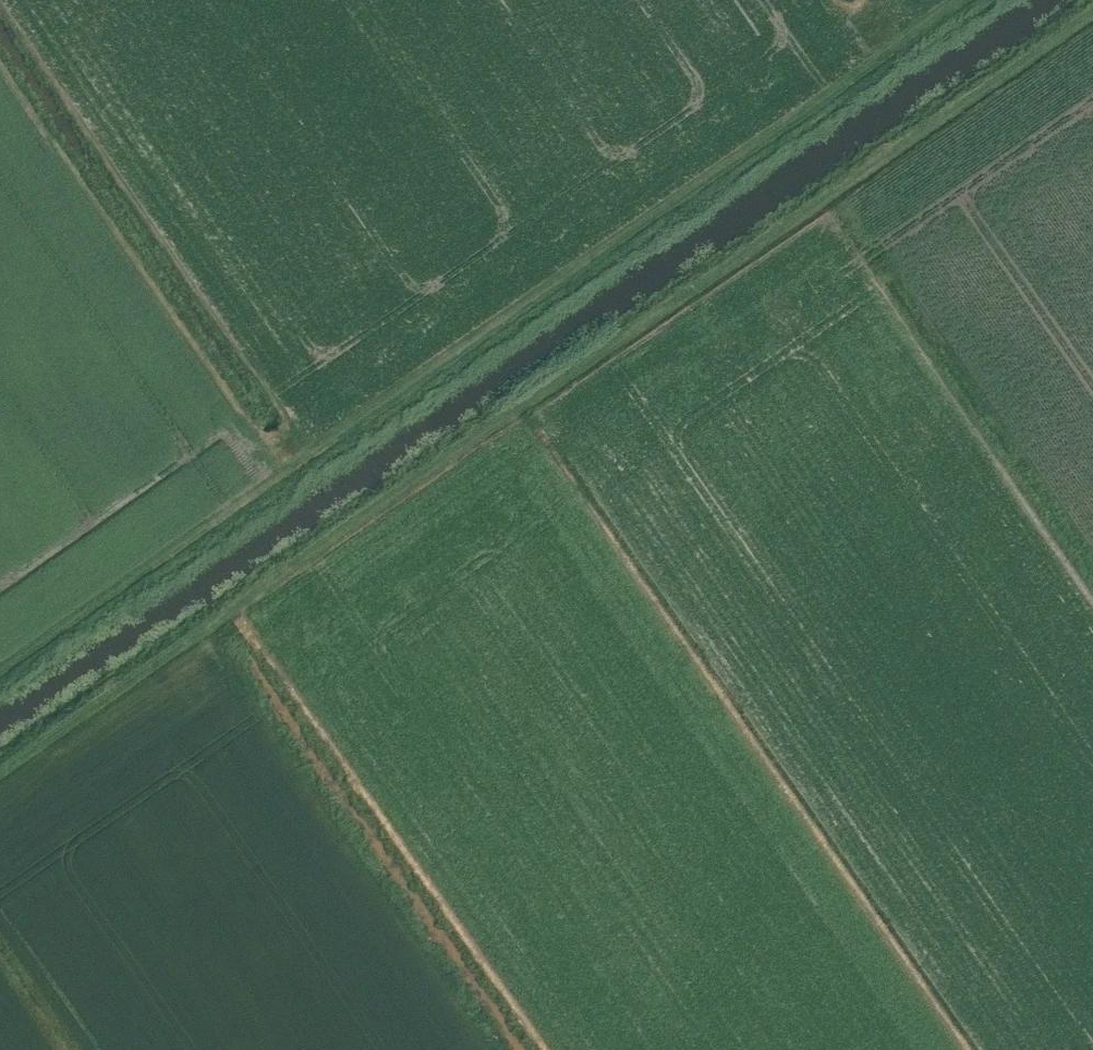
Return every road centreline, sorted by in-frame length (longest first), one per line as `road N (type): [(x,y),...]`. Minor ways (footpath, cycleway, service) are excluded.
road 1 (track): [(0,654),(947,0)]

